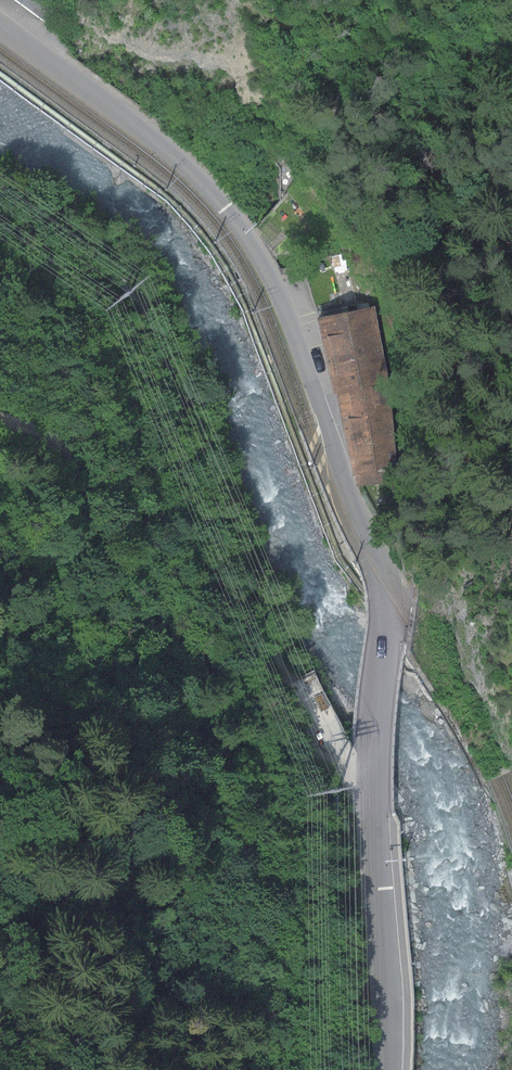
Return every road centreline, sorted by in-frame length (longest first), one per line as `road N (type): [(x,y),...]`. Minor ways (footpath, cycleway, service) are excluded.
road 1 (unclassified): [(0,26),(171,151),(247,231),(385,569),(371,795),(388,1069)]
road 2 (track): [(371,795),(145,622),(96,555),(61,450),(38,431),(0,420)]

